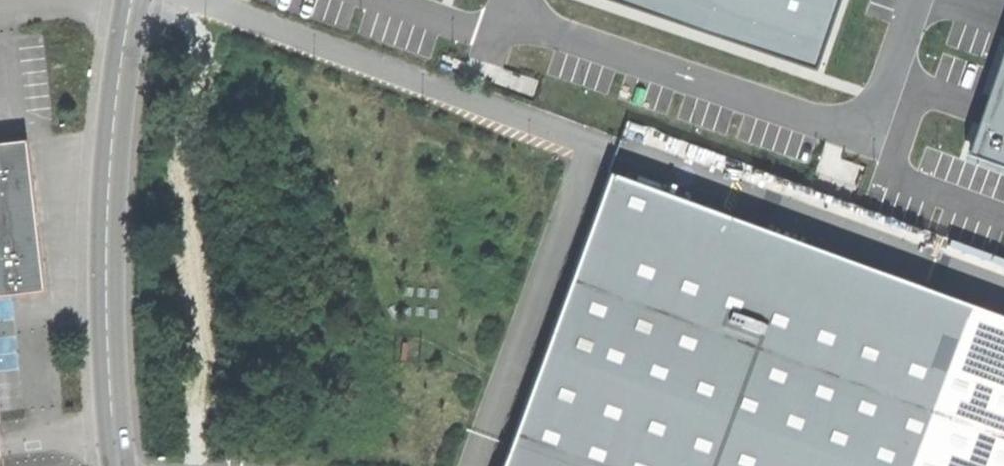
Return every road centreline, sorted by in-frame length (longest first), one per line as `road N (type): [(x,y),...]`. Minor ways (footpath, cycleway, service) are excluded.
road 1 (secondary): [(120,465),(107,326),(107,219),(132,0)]

